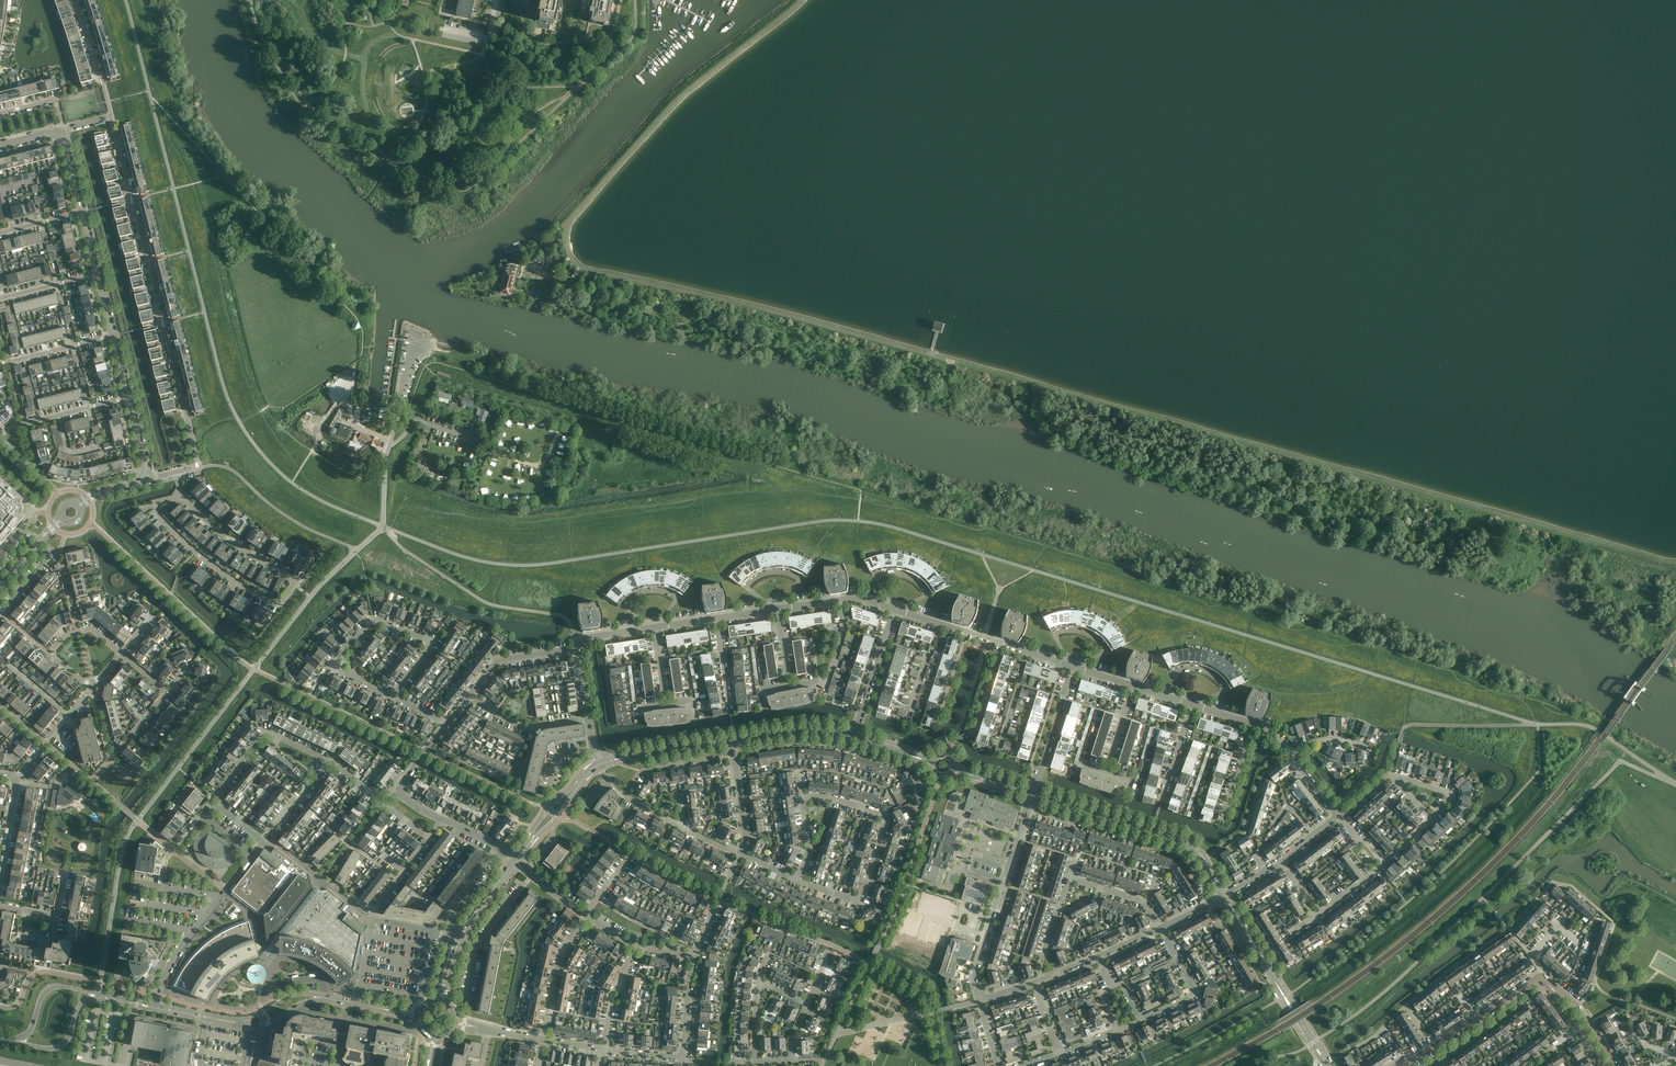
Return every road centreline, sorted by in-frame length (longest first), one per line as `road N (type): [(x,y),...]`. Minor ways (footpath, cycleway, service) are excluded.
road 1 (residential): [(99,993),(121,853),(136,820),(311,596),(383,527)]
road 2 (residential): [(176,472),(198,466),(111,118)]
road 3 (residential): [(180,496),(214,530),(296,583),(276,607),(195,552),(155,504)]
road 4 (tertiary): [(1223,897),(1185,843),(1032,794)]
road 5 (residential): [(979,1000),(974,976),(1032,794)]
road 6 (tertiary): [(1328,1065),(1223,897)]
road 7 (residential): [(331,665),(373,619),(429,639),(392,697)]
road 8 (residential): [(683,827),(626,796),(638,774),(734,757)]
road 9 (residential): [(894,609),(1072,665)]
road 10 (residential): [(159,996),(185,941),(251,856)]
road 11 (residential): [(881,813),(886,821),(858,902),(797,880)]
road 12 (residential): [(215,796),(267,732),(329,761)]
road 13 (residential): [(121,654),(92,629),(66,635),(51,654),(92,687)]
road 14 (residential): [(1161,928),(1196,993),(1141,1021)]
road 15 (residential): [(1072,665),(1032,794)]
road 16 (residential): [(853,737),(894,609)]
road 17 (residential): [(584,915),(562,952),(543,1041)]
road 18 (tertiary): [(602,763),(732,741)]
road 19 (residential): [(469,694),(499,659),(578,648)]
road 20 (residential): [(655,627),(676,601),(658,590),(625,605),(650,628)]
road 21 (residential): [(111,118),(74,0)]
road 22 (residential): [(771,610),(750,582),(771,572),(797,576),(778,609)]
road 23 (tertiary): [(732,741),(805,731),(853,737)]
road 24 (residential): [(1189,703),(1179,670),(1205,671),(1224,687),(1192,704)]
road 25 (residential): [(1077,667),(1105,652),(1086,633),(1057,635),(1072,665)]
road 26 (residential): [(890,608),(880,576),(904,575),(925,589),(894,609)]
road 27 (tertiary): [(99,993),(47,988),(30,1031),(12,1042)]

